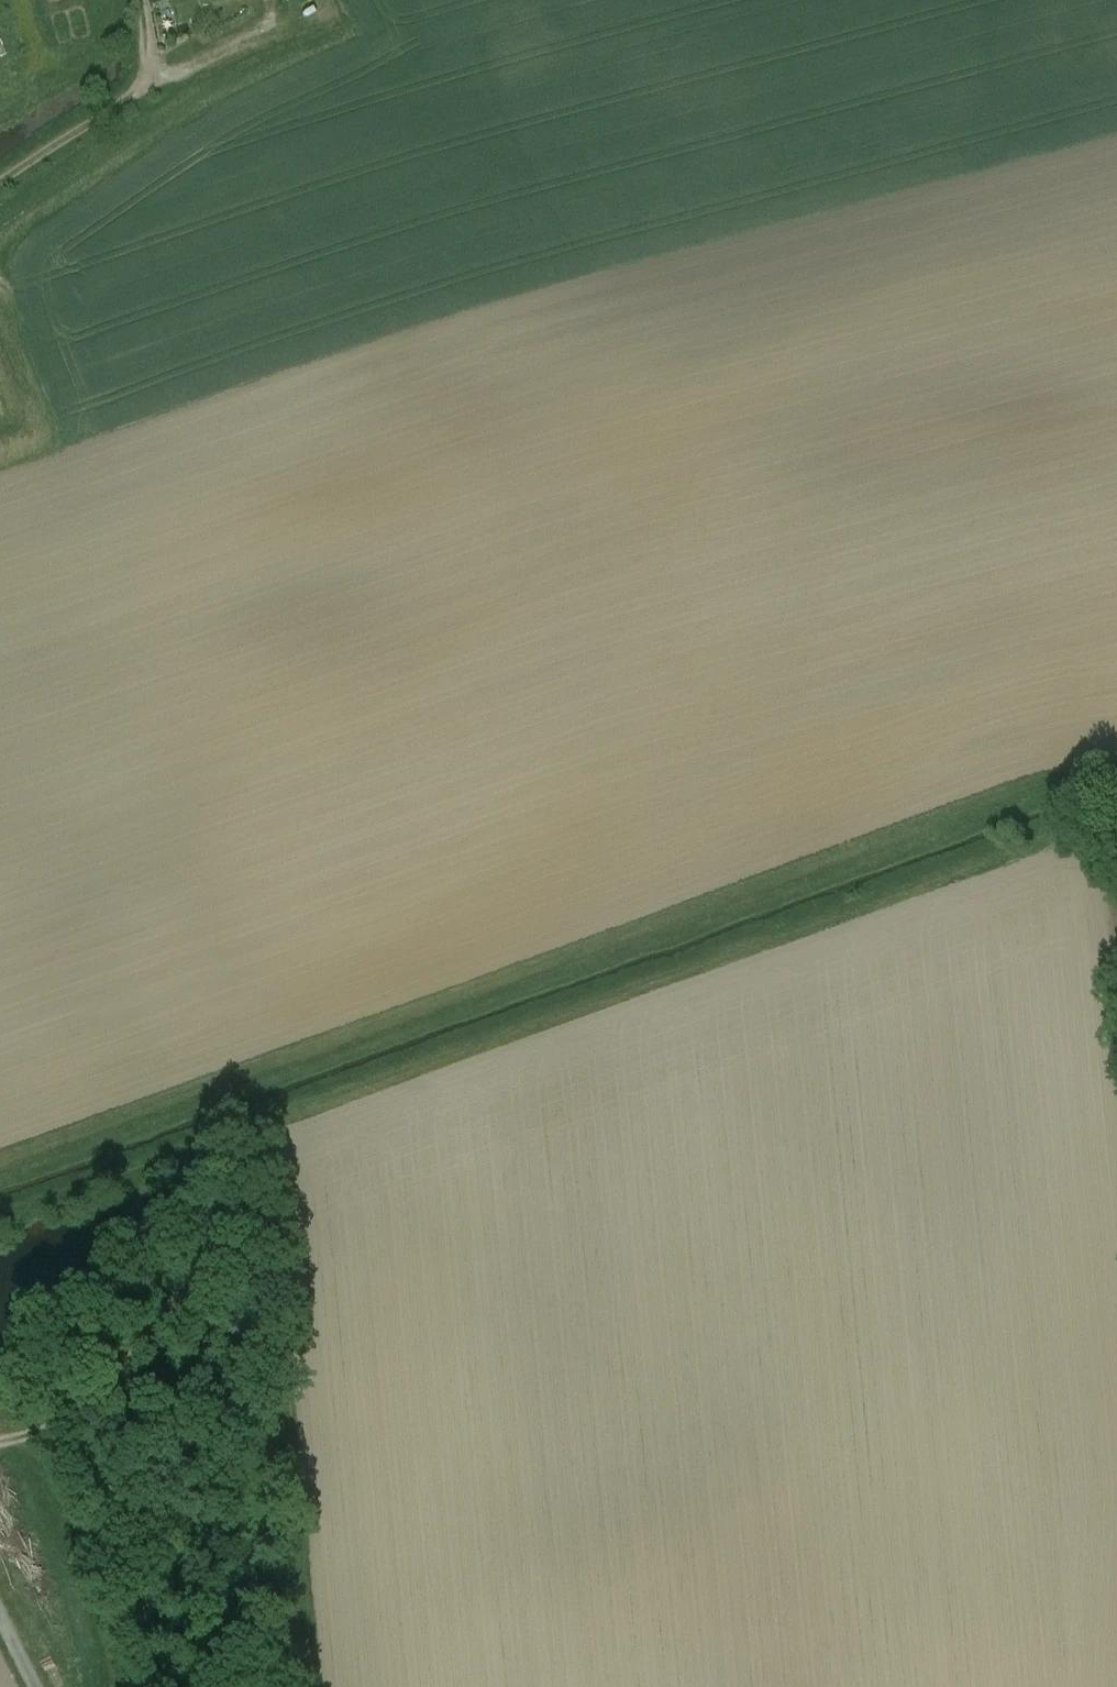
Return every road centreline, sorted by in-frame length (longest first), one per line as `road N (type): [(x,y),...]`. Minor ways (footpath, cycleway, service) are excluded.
road 1 (track): [(0,1446),(61,1428),(107,1398),(164,1311),(258,1199),(261,1179),(239,1123)]
road 2 (track): [(0,185),(152,85),(140,0)]
road 3 (track): [(152,85),(324,14)]

